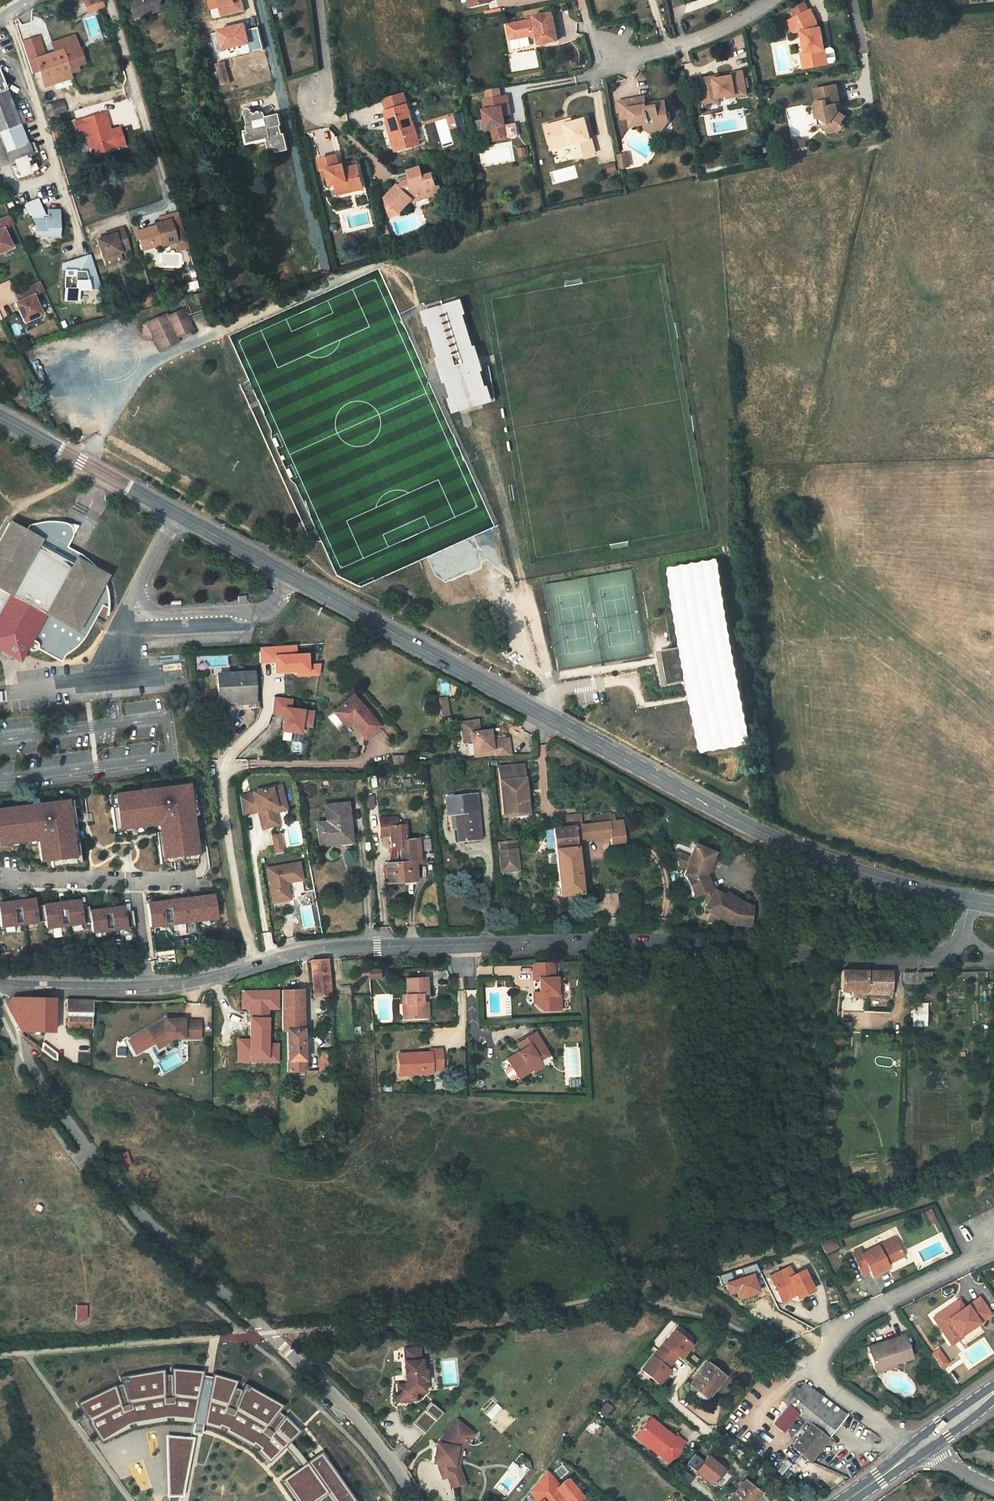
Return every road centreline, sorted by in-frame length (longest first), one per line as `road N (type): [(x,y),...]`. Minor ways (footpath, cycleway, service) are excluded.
road 1 (tertiary): [(975,903),(865,875),(737,821),(0,418)]
road 2 (tertiary): [(959,940),(944,955),(913,963),(584,941),(339,949),(255,967)]
road 3 (residential): [(0,1011),(87,1148),(347,1409),(411,1500)]
road 4 (residential): [(917,1444),(829,1386),(821,1364),(827,1347),(854,1319),(971,1260),(986,1240)]
road 5 (residential): [(224,767),(222,797),(255,967)]
road 6 (residential): [(614,64),(700,37),(771,0)]
road 7 (tertiary): [(150,988),(0,986)]
road 8 (residential): [(135,882),(10,880)]

